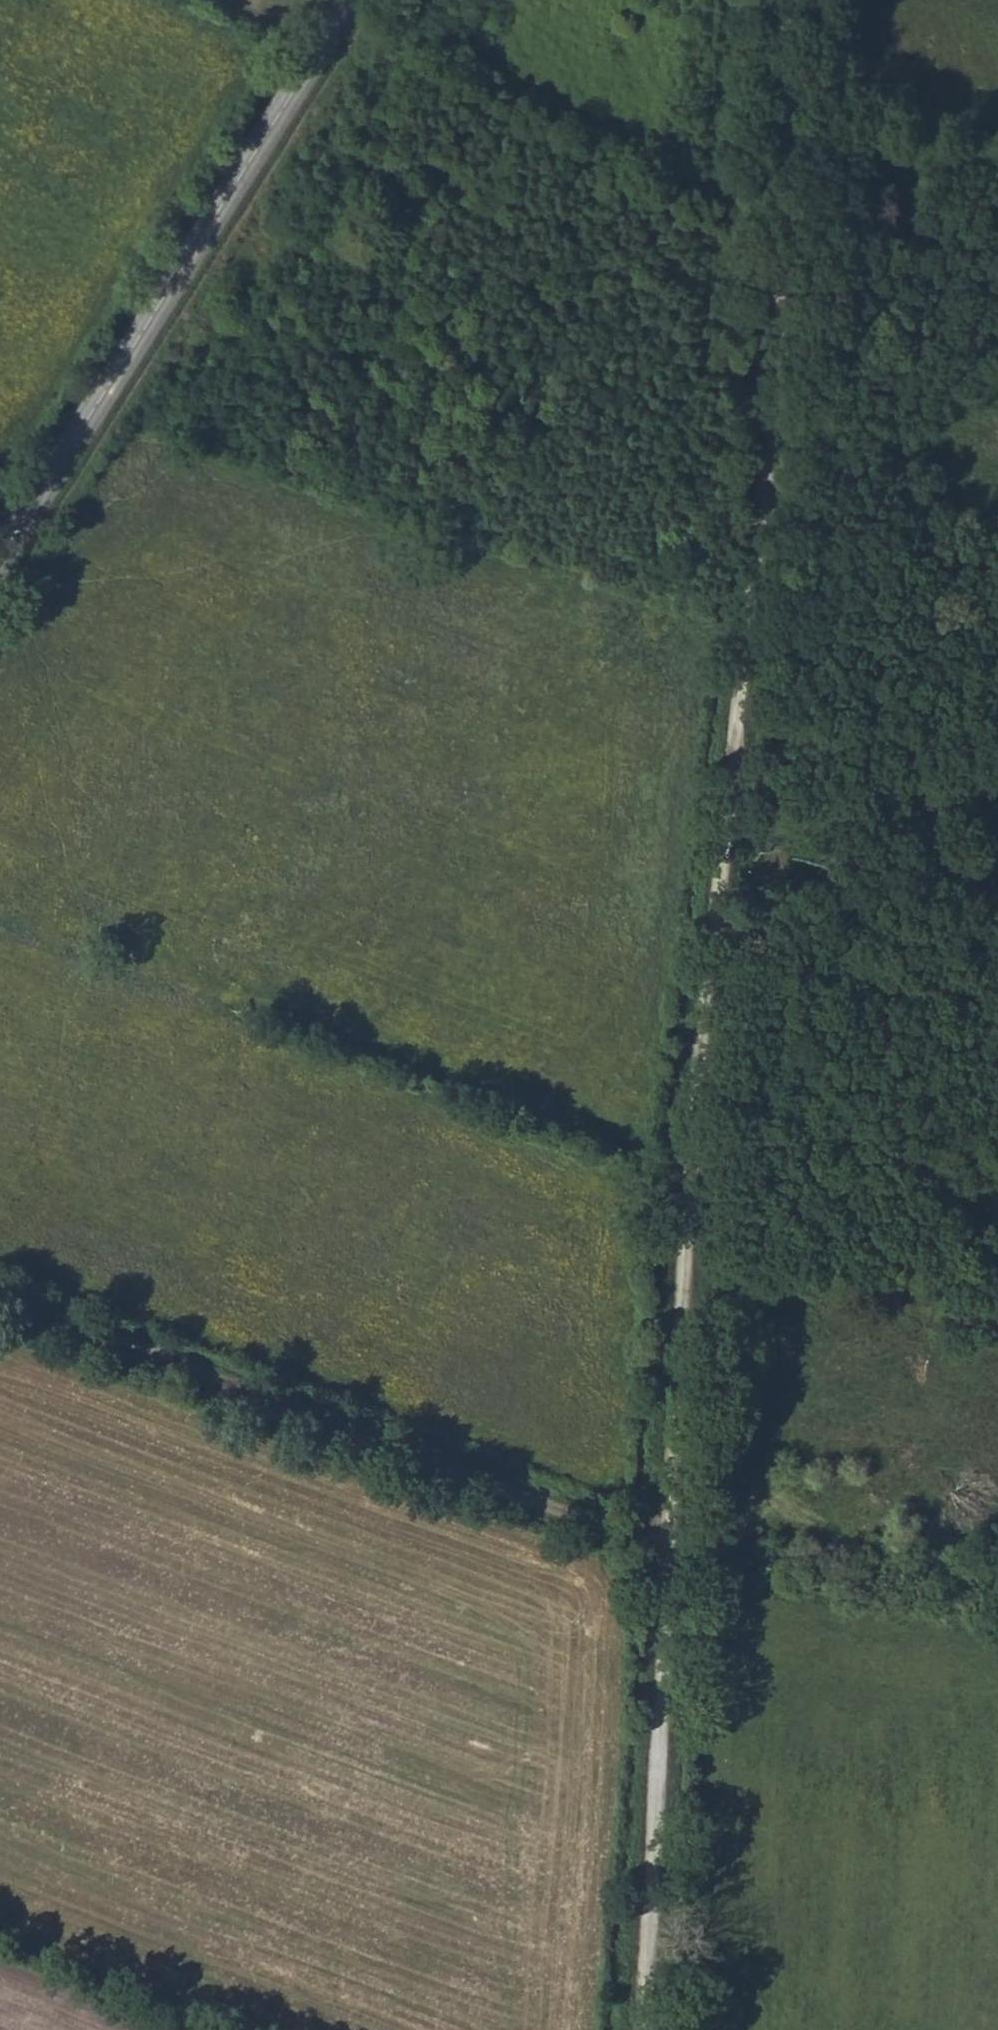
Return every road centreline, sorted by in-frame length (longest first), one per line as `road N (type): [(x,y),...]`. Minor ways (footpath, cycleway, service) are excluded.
road 1 (track): [(671,1537),(772,277),(782,0)]
road 2 (track): [(0,1301),(671,1537)]
road 3 (tertiary): [(0,567),(363,0)]
road 4 (track): [(642,2029),(671,1537)]

